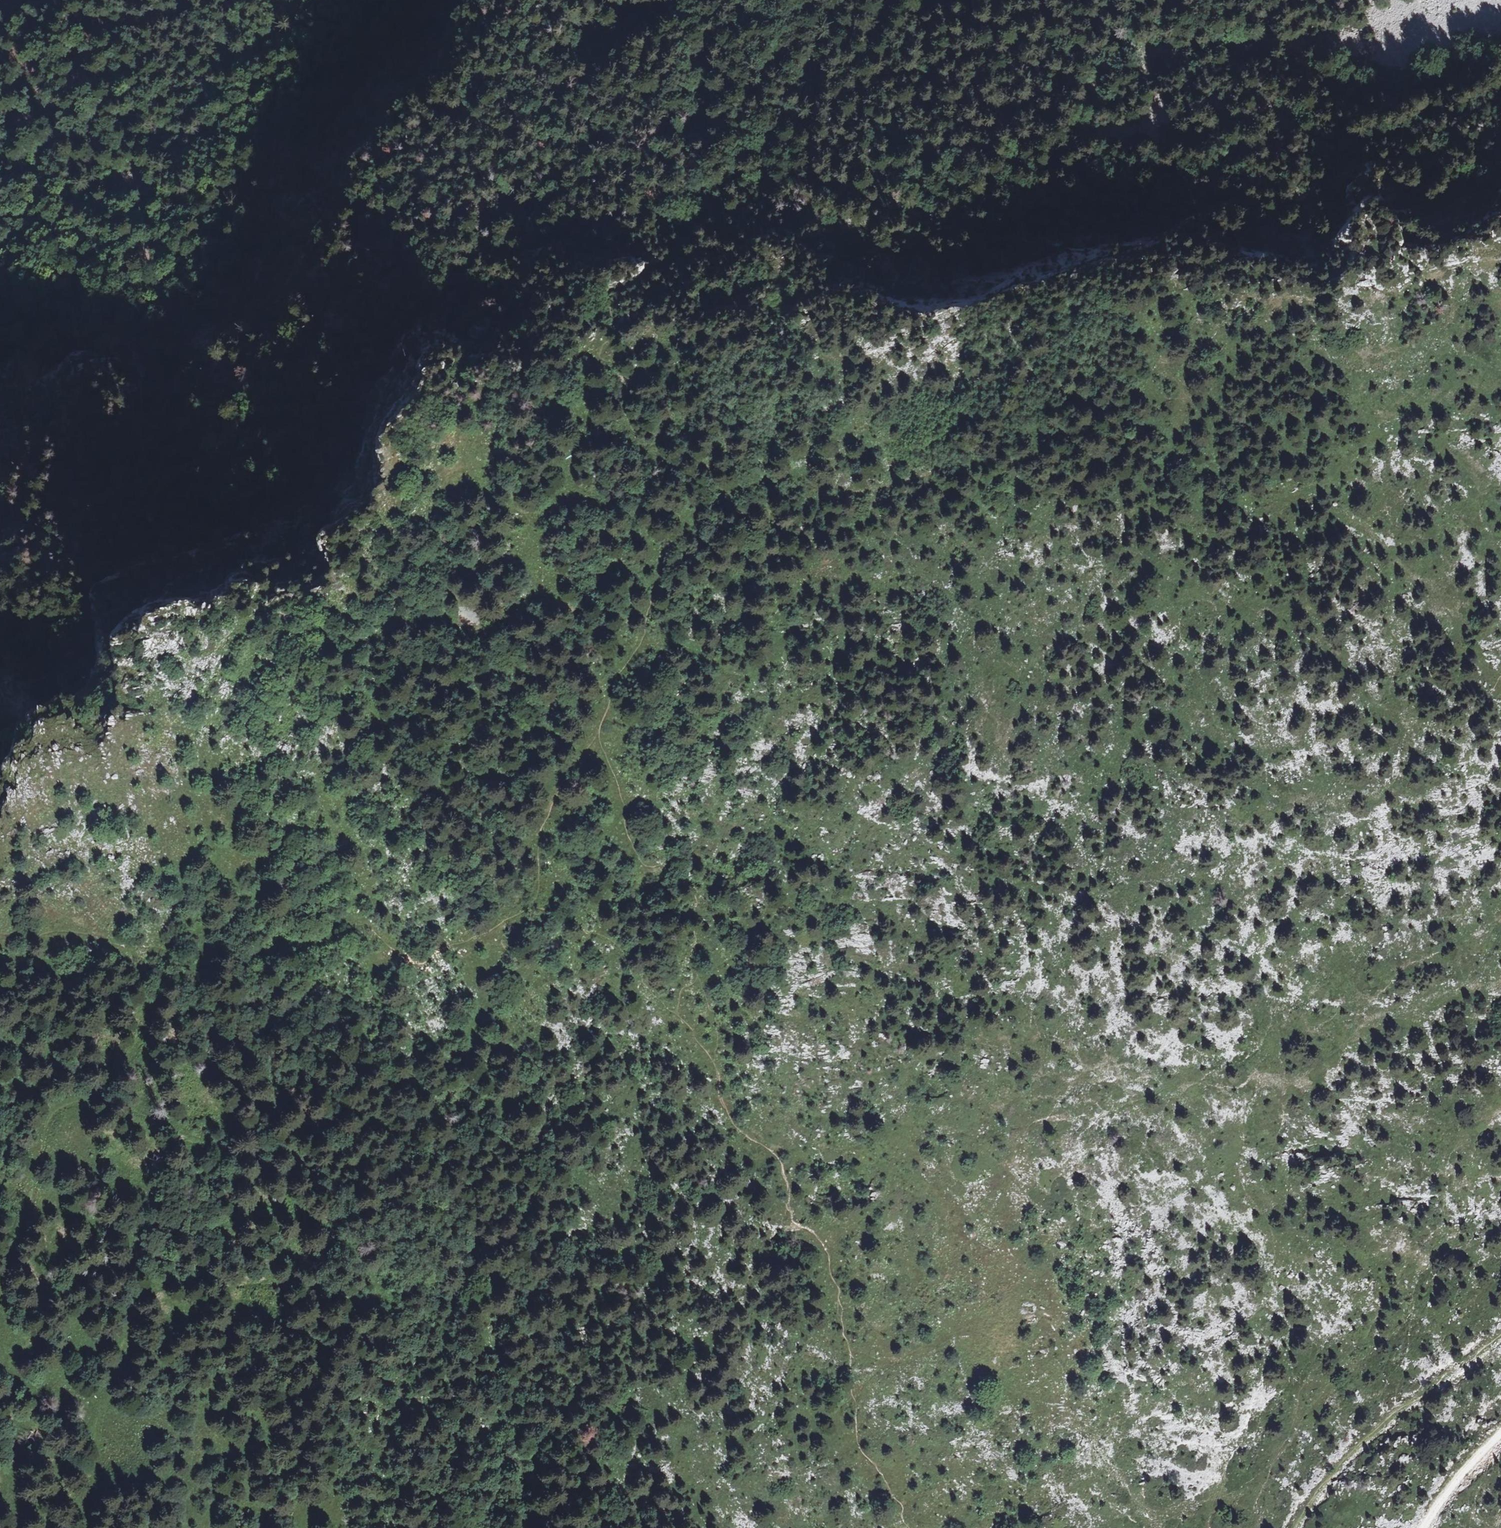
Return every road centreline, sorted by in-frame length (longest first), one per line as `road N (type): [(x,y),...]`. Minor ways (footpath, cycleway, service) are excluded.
road 1 (track): [(0,1286),(45,1123),(55,1109),(87,1098),(132,1109),(256,1168),(359,1257),(378,1287),(370,1302),(355,1303),(302,1286),(196,1278),(133,1300),(96,1438),(88,1527)]
road 2 (track): [(1424,1527),(1500,1433)]

